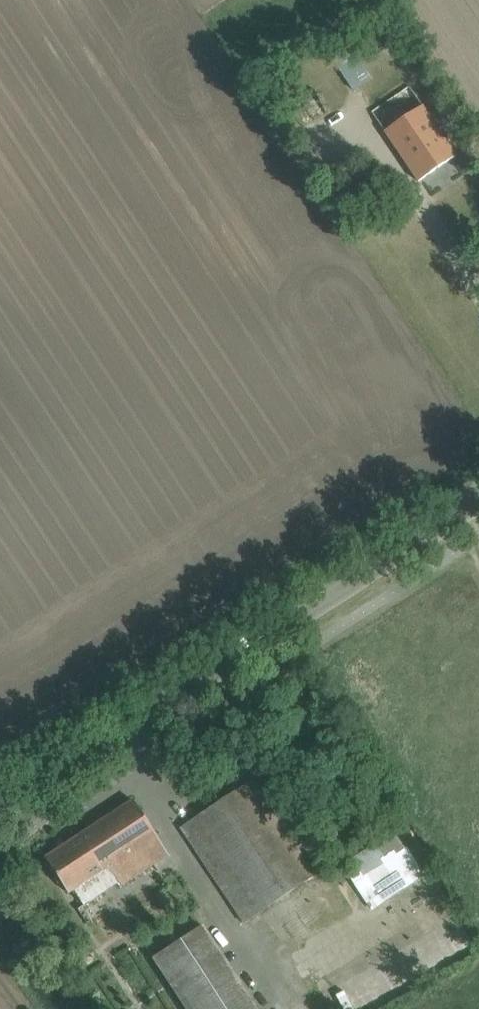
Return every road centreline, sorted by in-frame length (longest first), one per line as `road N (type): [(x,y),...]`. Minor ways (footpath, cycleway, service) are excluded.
road 1 (tertiary): [(0,811),(478,498)]

